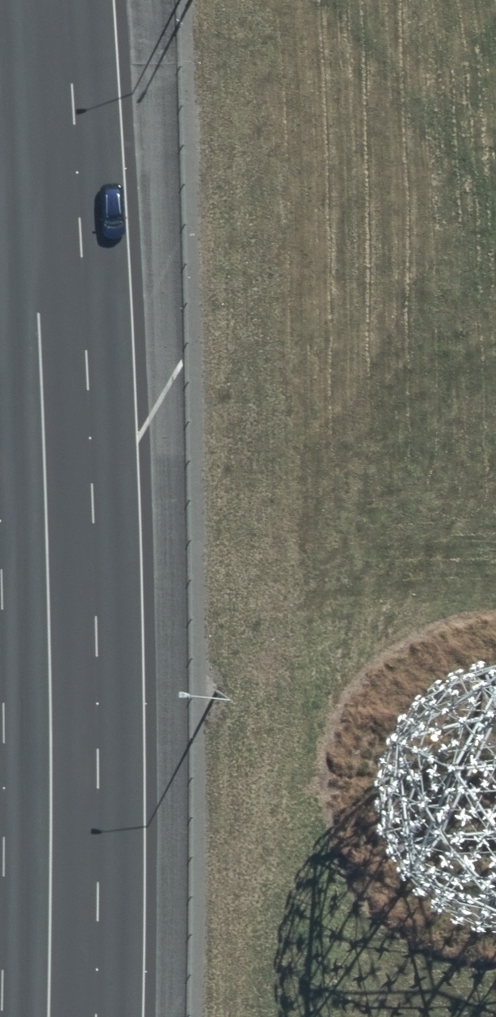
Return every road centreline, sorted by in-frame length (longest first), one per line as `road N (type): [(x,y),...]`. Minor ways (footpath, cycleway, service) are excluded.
road 1 (motorway): [(64,0),(93,510),(95,1016)]
road 2 (motorway): [(0,537),(2,1016)]

